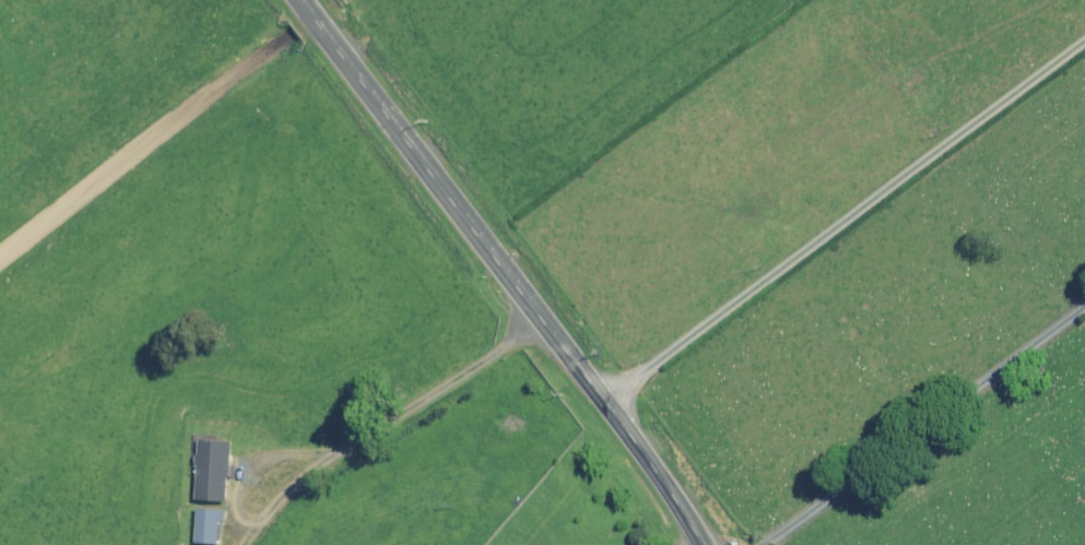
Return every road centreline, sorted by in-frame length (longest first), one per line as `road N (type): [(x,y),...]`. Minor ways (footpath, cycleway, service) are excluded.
road 1 (tertiary): [(302,0),(608,404),(702,544)]
road 2 (track): [(1084,47),(608,404)]
road 3 (track): [(532,303),(386,425),(177,518),(171,544)]

